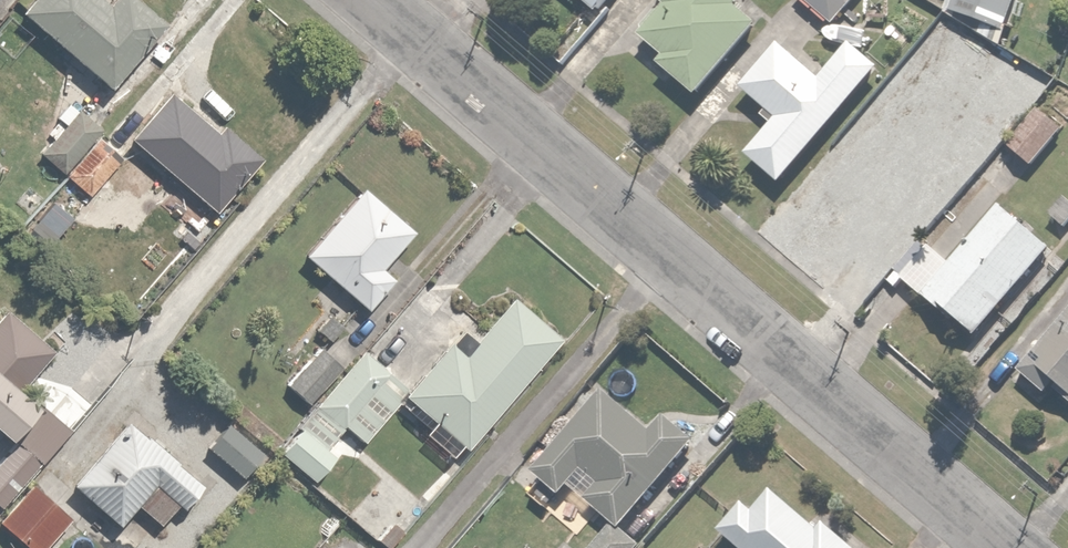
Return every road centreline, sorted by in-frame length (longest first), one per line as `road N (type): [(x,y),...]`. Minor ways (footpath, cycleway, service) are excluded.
road 1 (residential): [(373,0),(1001,547)]

